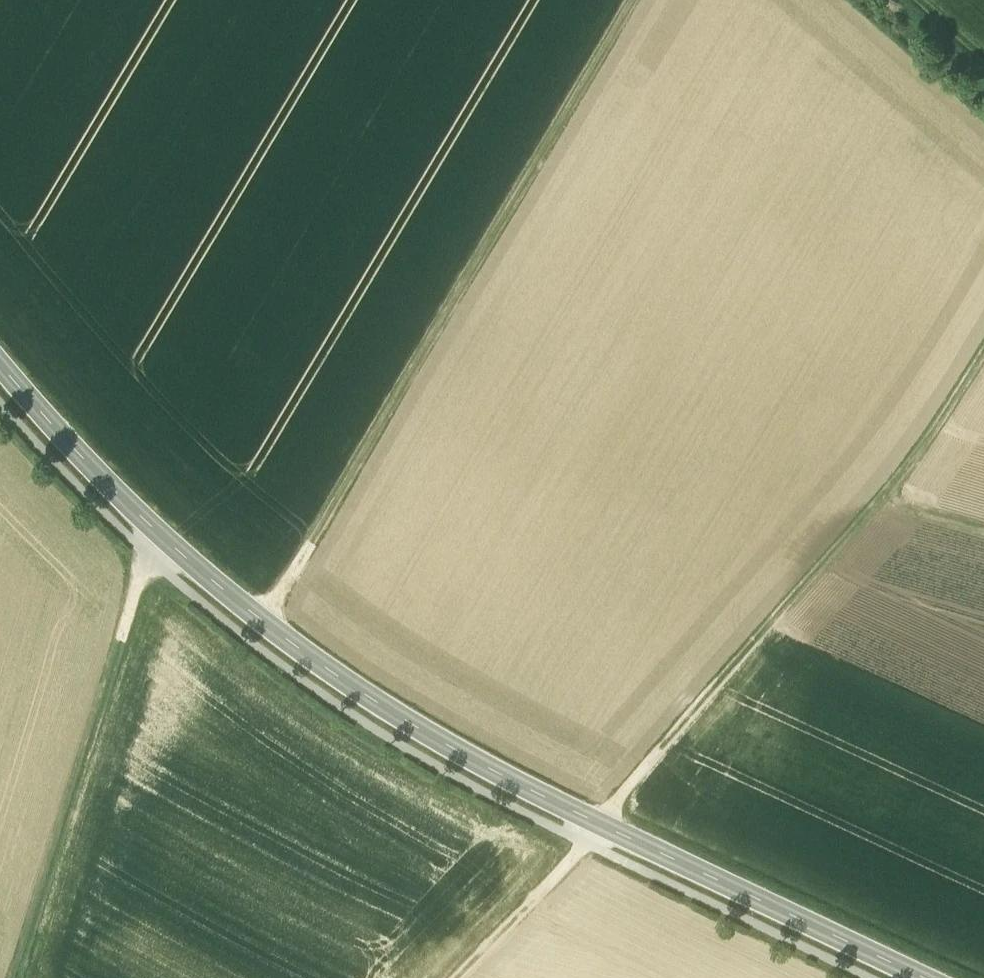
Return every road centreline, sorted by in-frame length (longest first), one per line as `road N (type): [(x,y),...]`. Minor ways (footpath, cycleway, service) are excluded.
road 1 (tertiary): [(916,977),(440,740),(297,646),(94,469),(0,359)]
road 2 (track): [(983,352),(880,499),(596,821),(589,843),(455,977)]
road 3 (track): [(631,0),(261,620)]
road 4 (track): [(14,977),(118,647)]
road 5 (track): [(165,536),(138,582),(118,647)]

